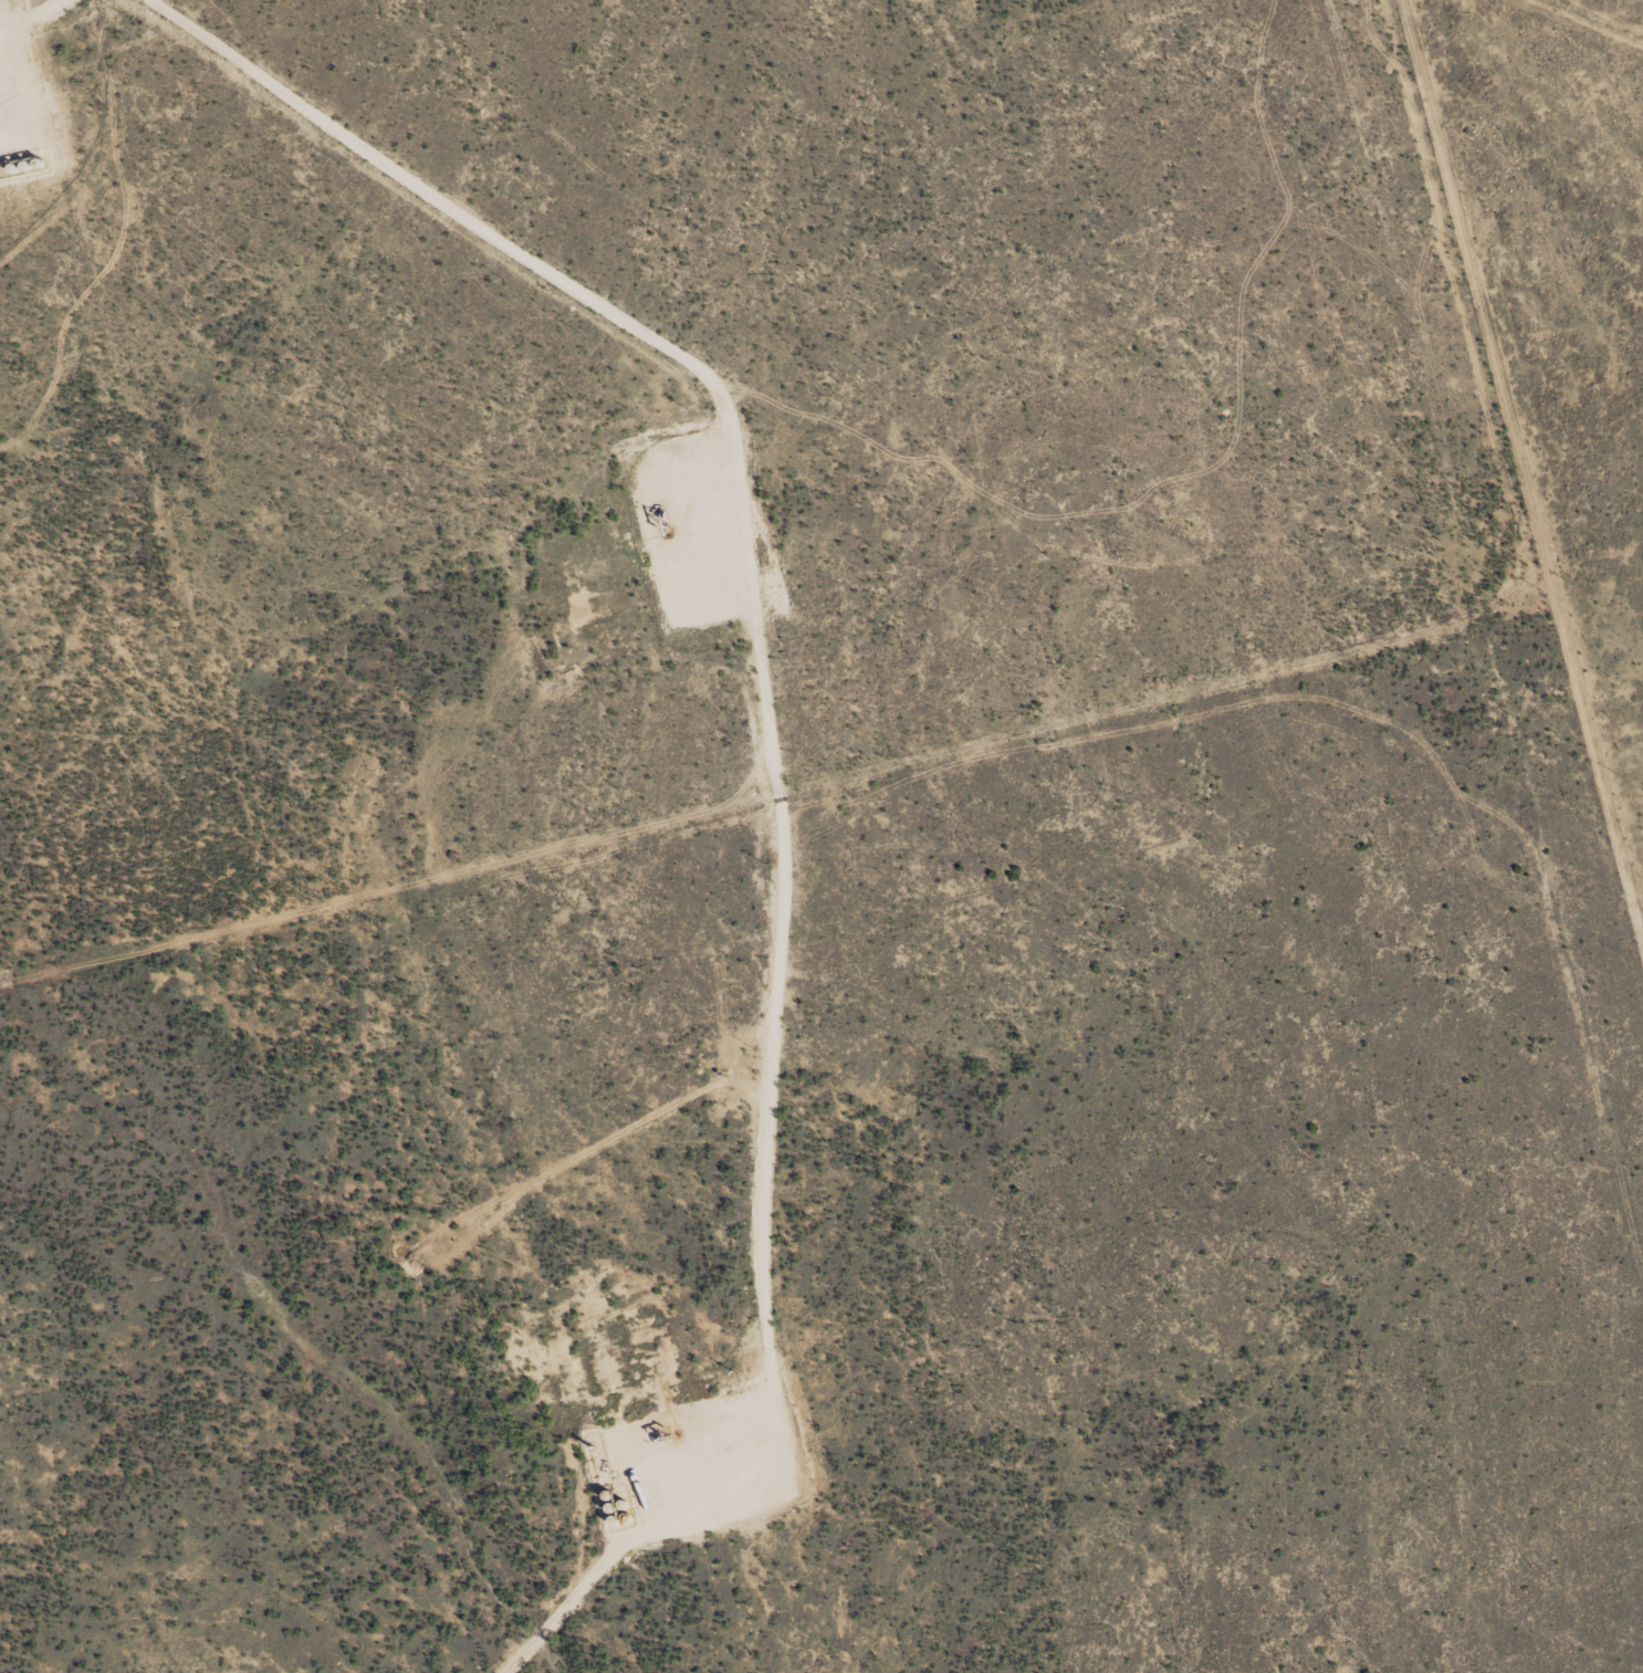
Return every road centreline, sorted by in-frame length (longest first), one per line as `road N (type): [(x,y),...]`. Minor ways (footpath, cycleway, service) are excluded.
road 1 (track): [(1642,145),(1586,43),(1581,0)]

